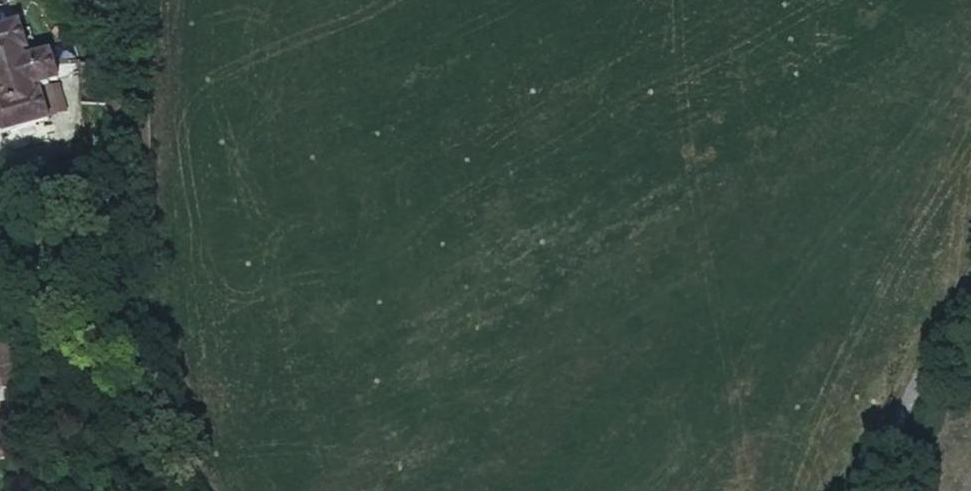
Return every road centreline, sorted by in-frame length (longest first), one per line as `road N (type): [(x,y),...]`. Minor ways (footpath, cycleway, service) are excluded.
road 1 (unclassified): [(868,490),(970,299)]

